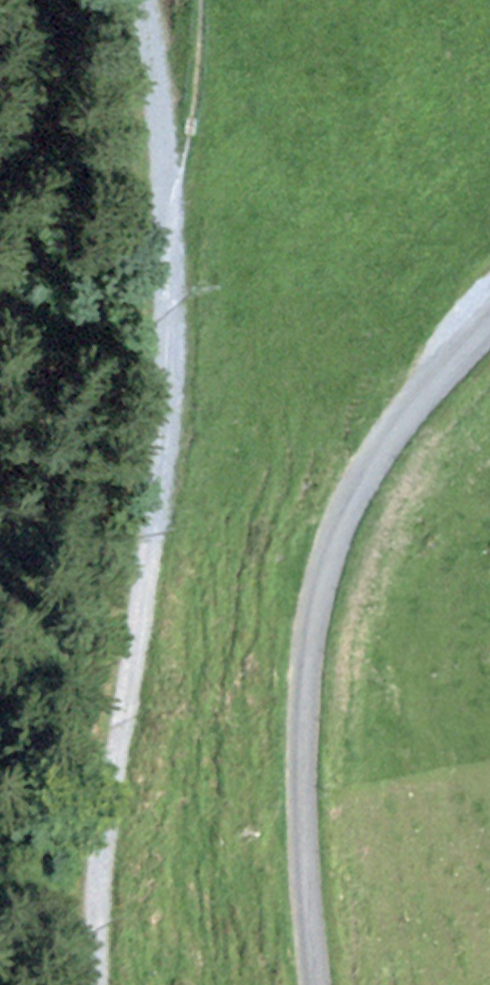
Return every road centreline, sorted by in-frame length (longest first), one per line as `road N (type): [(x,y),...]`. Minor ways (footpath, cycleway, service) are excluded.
road 1 (track): [(167,163),(171,482),(114,984)]
road 2 (unclassified): [(319,984),(306,752),(320,597),(356,494),(390,437),(489,324)]
road 3 (track): [(131,0),(167,163)]

